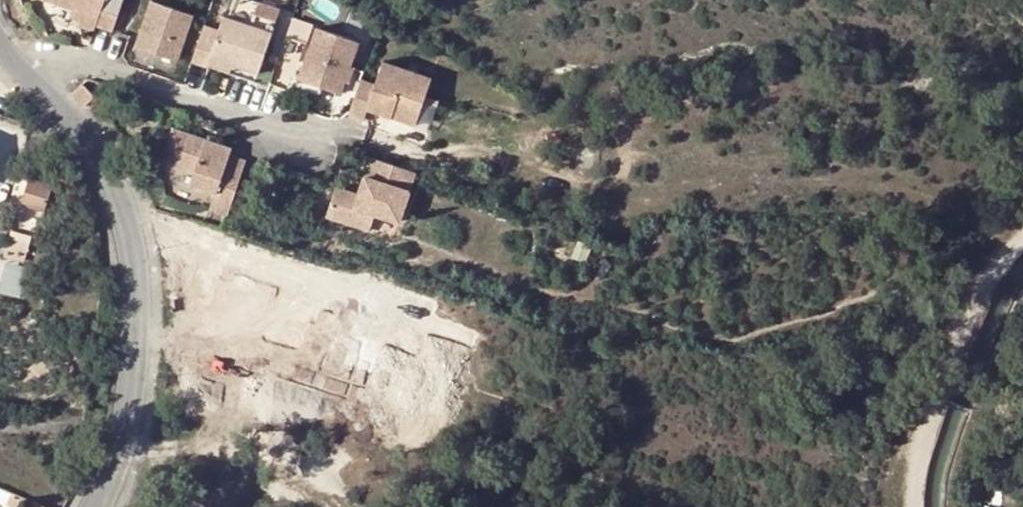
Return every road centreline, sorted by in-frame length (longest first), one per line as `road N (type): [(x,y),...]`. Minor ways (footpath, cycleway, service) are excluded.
road 1 (residential): [(98,506),(127,414),(138,289),(122,206),(96,150),(19,73)]
road 2 (residential): [(19,73),(55,63),(108,73),(317,148)]
road 3 (track): [(1022,247),(996,272),(935,407),(916,506)]

